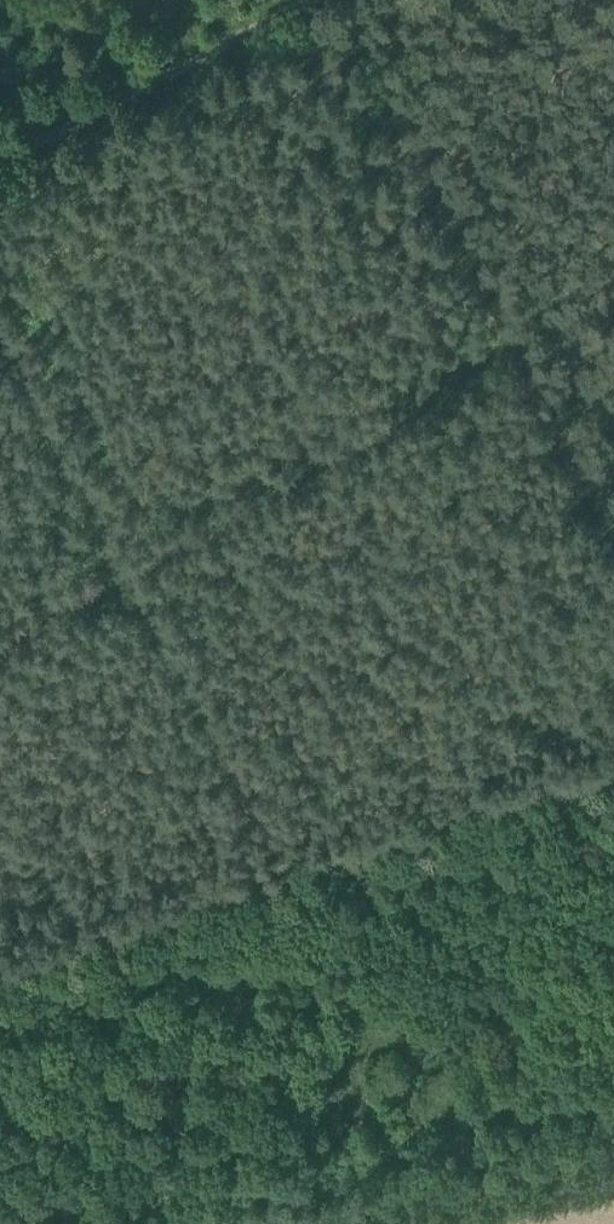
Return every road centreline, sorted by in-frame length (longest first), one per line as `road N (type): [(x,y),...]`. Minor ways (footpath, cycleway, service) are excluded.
road 1 (track): [(309,0),(0,161)]

